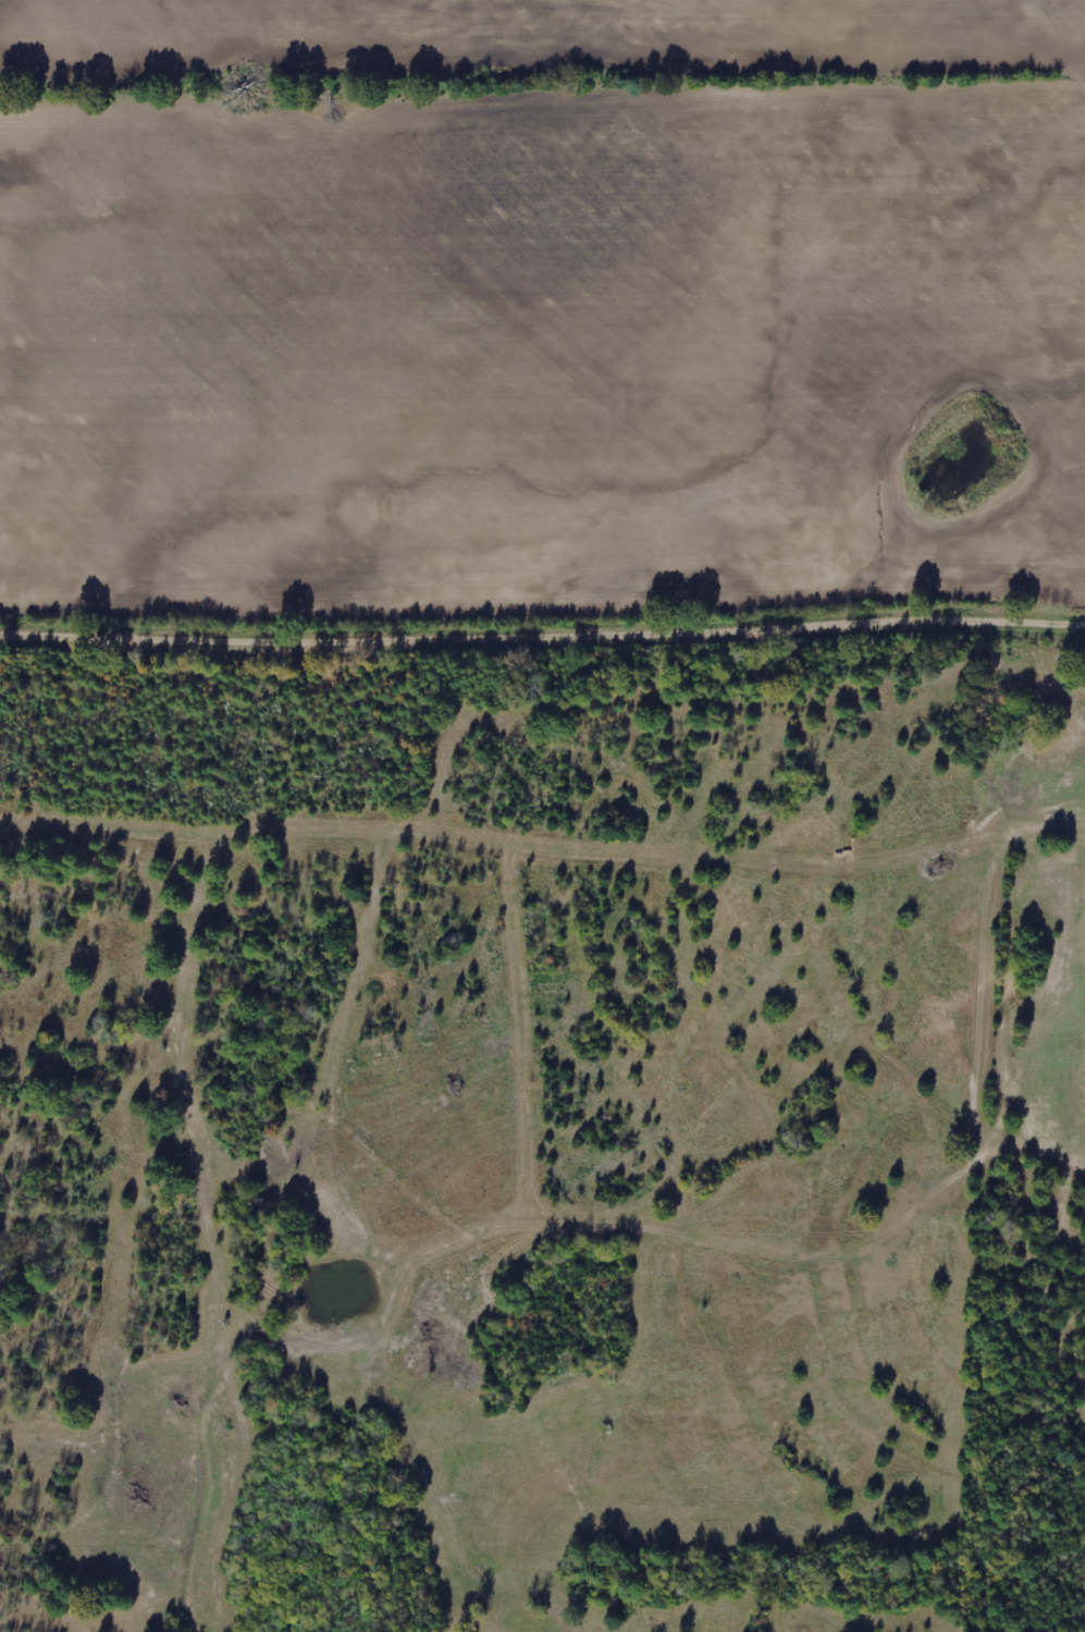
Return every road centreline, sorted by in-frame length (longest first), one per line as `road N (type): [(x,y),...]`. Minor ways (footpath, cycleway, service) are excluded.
road 1 (residential): [(1084,631),(925,618),(595,641),(0,638)]

